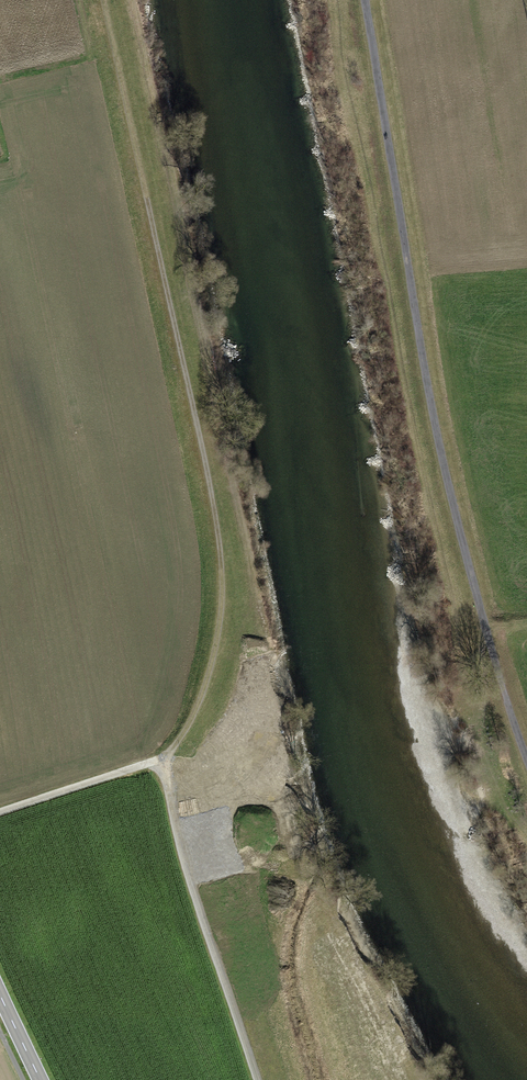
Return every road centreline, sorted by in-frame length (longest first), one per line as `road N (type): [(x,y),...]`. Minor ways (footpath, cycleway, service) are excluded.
road 1 (track): [(102,0),(223,549),(205,693),(163,762)]
road 2 (track): [(356,0),(482,627),(526,739)]
road 3 (track): [(163,762),(179,841),(257,1079)]
road 4 (track): [(163,762),(0,812)]

